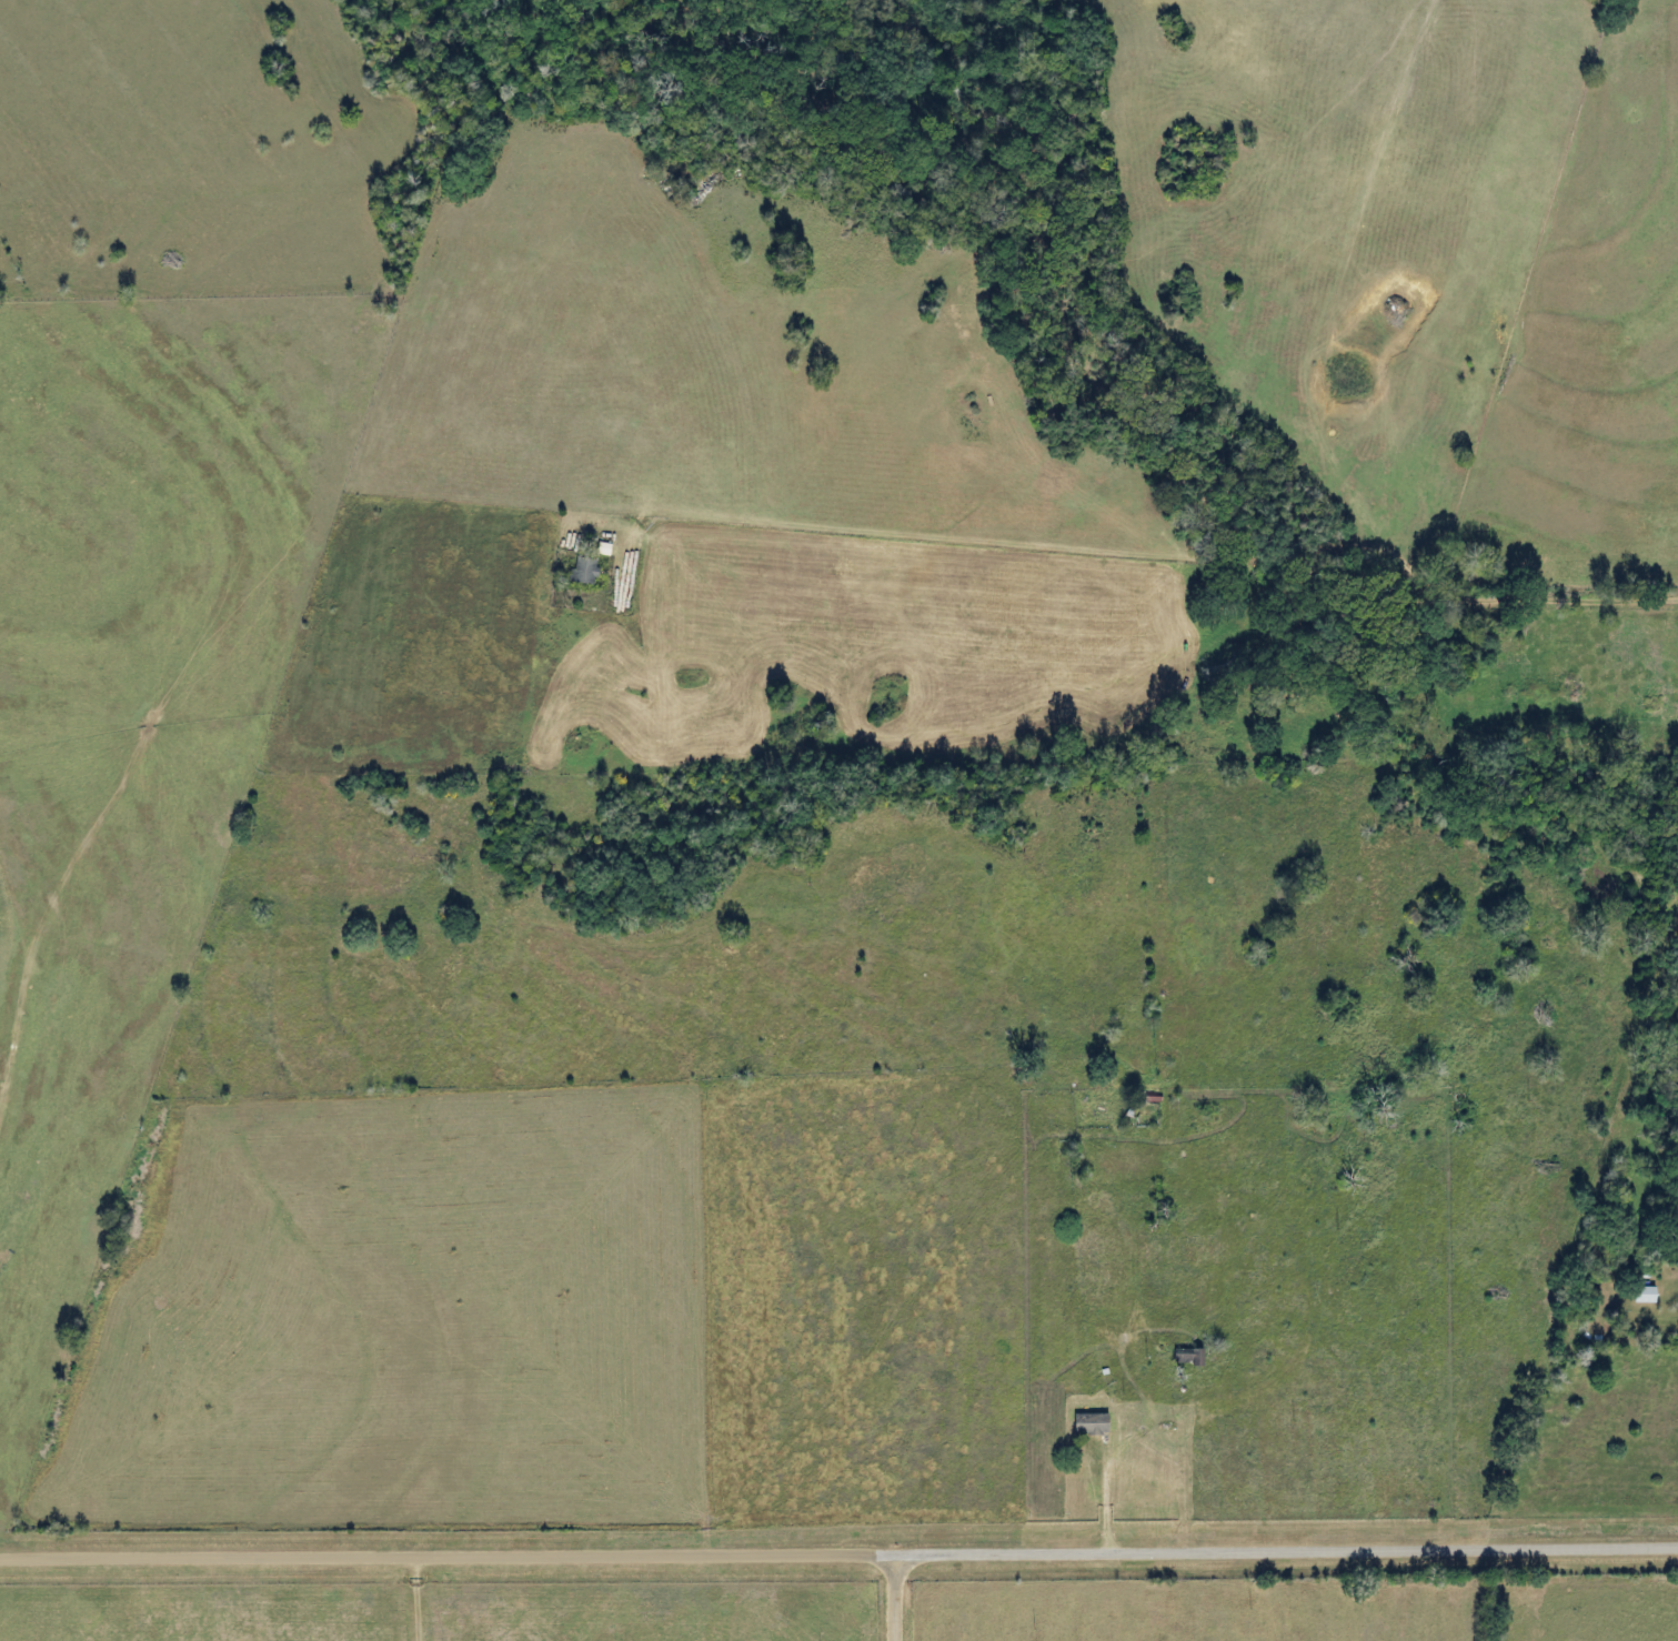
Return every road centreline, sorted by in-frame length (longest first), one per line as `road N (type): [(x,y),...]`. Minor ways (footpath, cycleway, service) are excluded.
road 1 (residential): [(0,1554),(891,1558),(1677,1548)]
road 2 (residential): [(1677,595),(1176,604),(1065,681),(837,735),(632,769),(254,763)]

